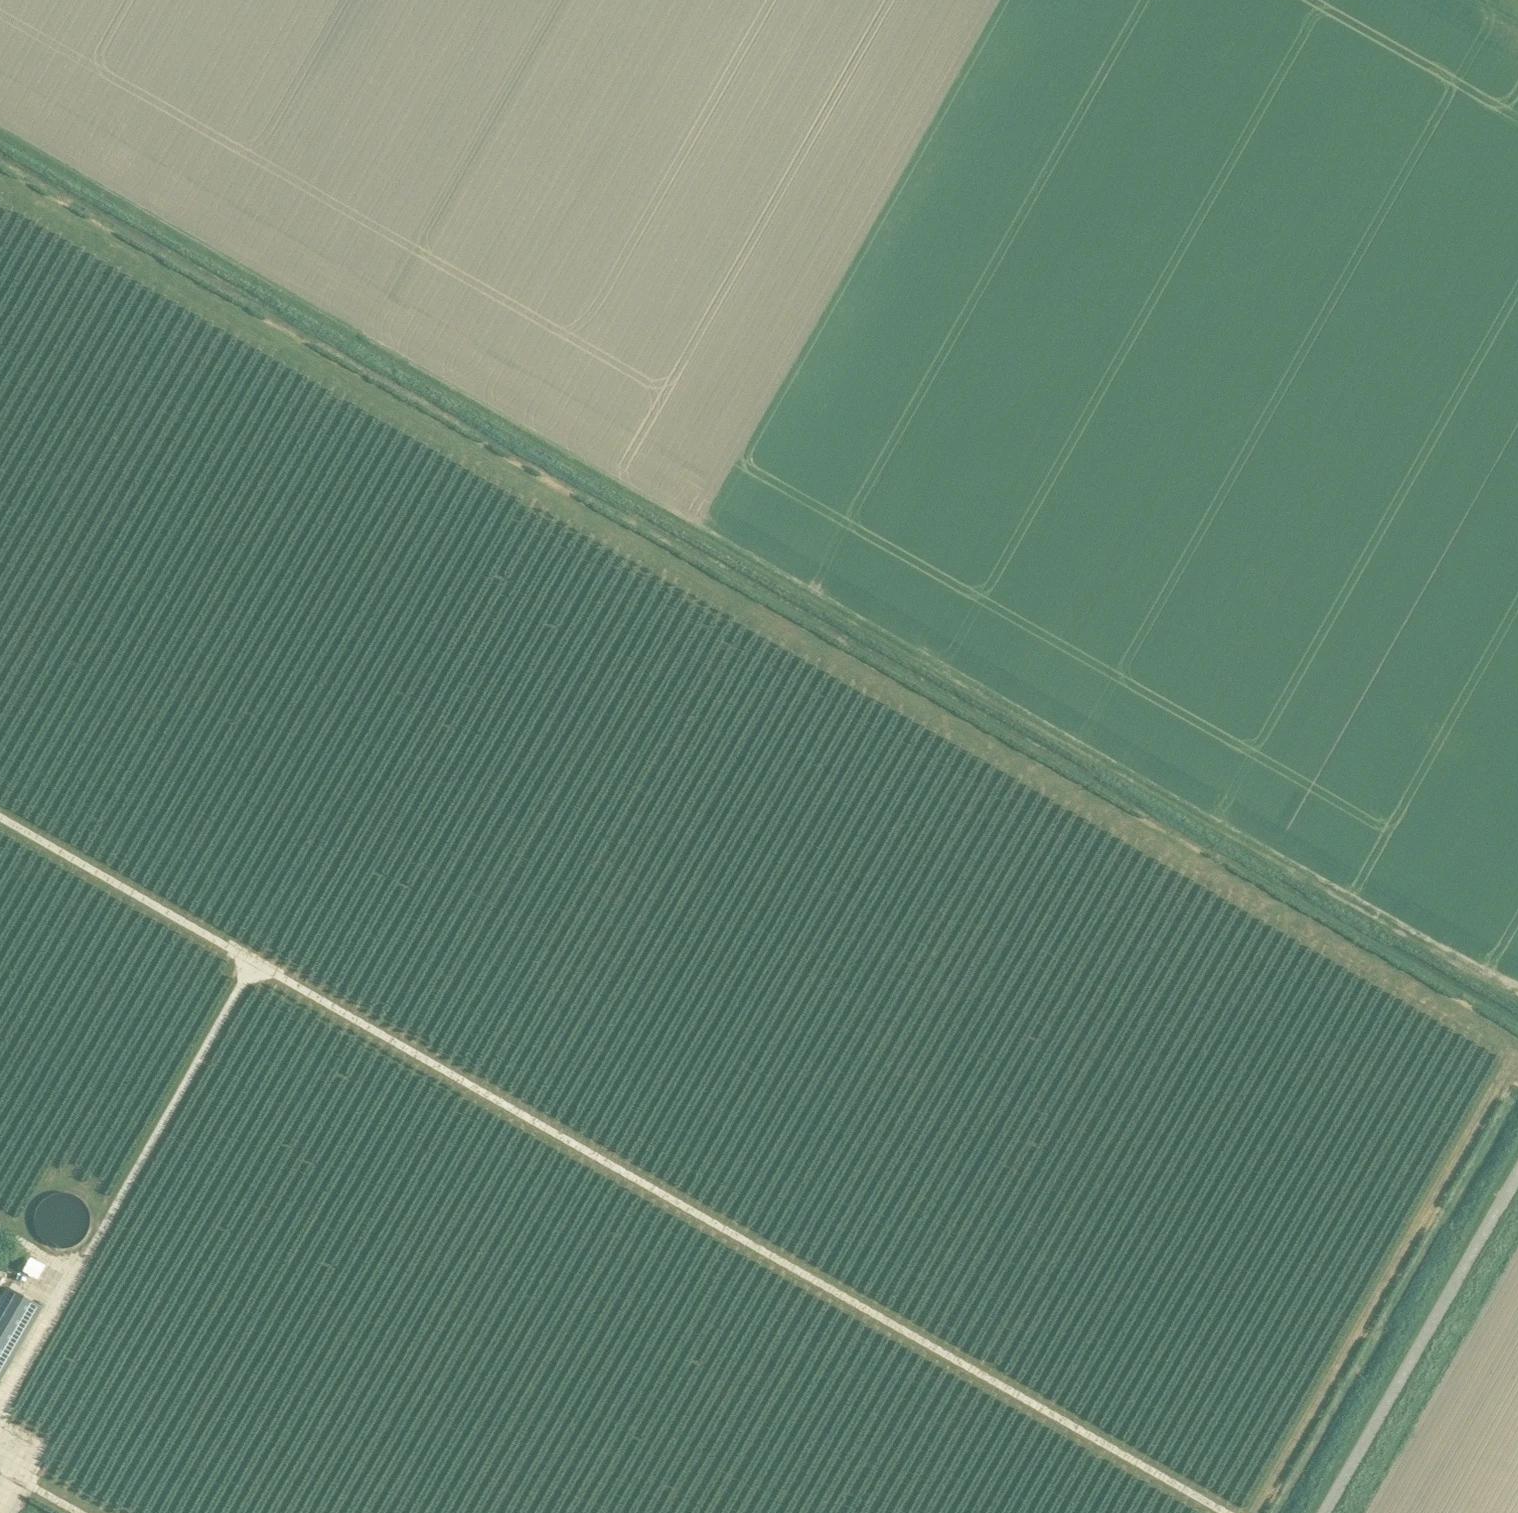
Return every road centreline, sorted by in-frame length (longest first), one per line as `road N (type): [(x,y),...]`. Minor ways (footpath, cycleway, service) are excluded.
road 1 (unclassified): [(1321,1512),(1517,1166)]

